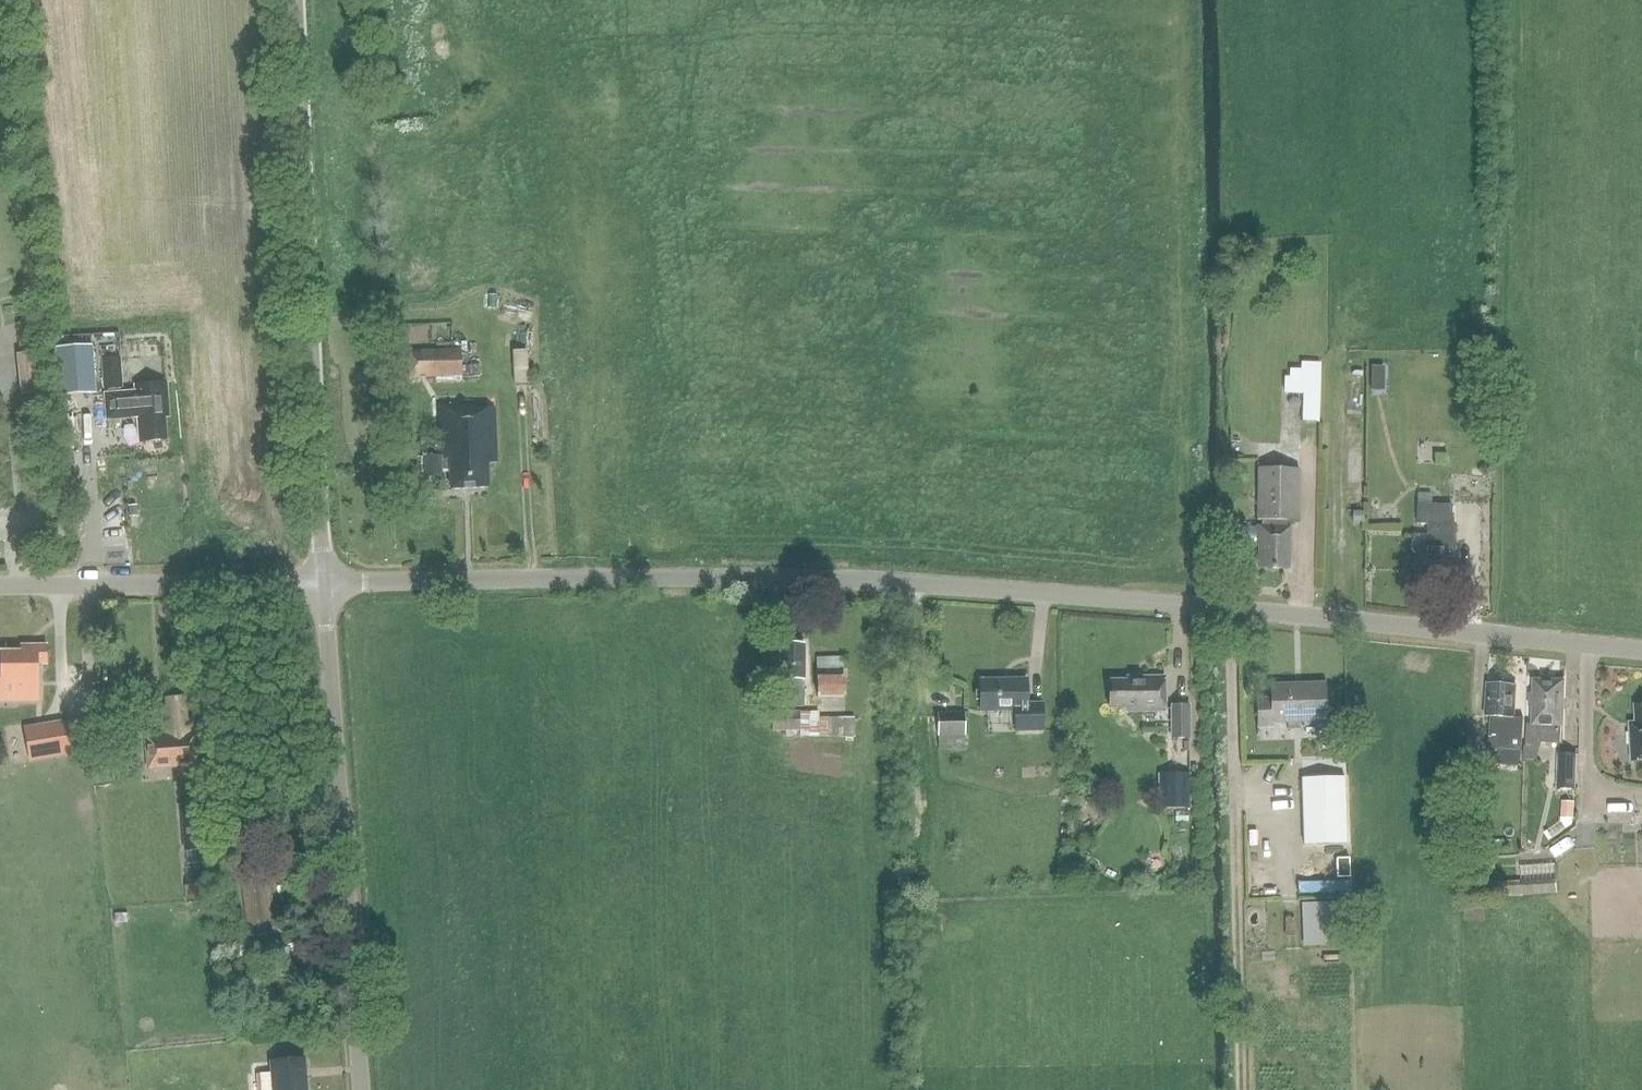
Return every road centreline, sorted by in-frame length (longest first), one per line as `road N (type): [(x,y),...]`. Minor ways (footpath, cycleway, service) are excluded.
road 1 (tertiary): [(1641,652),(973,588),(751,578),(322,585)]
road 2 (unclassified): [(322,585),(295,0)]
road 3 (tertiary): [(360,1089),(322,585)]
road 4 (track): [(1239,1089),(1230,609)]
road 5 (tertiary): [(322,585),(0,586)]

